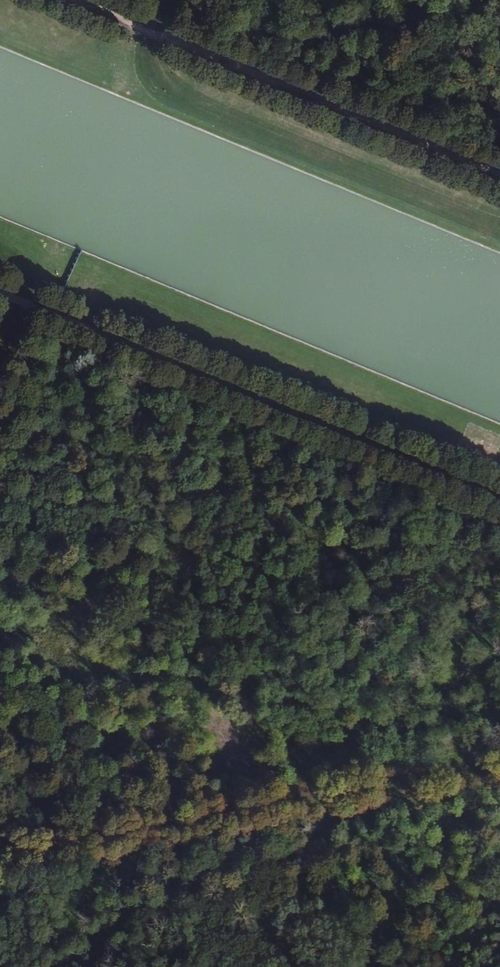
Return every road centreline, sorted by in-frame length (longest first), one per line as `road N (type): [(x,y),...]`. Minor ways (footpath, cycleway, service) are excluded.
road 1 (track): [(0,296),(499,503)]
road 2 (track): [(0,854),(499,763)]
road 3 (track): [(499,177),(69,0)]

